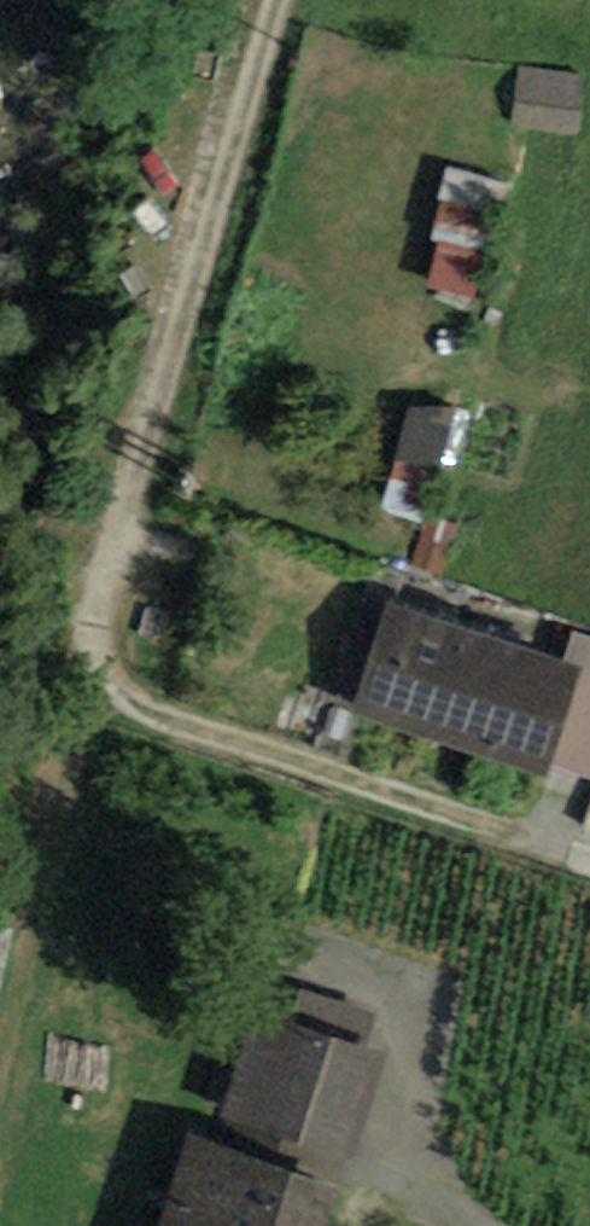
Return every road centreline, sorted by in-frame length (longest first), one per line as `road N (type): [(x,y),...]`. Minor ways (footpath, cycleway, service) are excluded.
road 1 (track): [(262,0),(90,655),(0,1042)]
road 2 (track): [(92,648),(127,699),(149,712),(548,841)]

